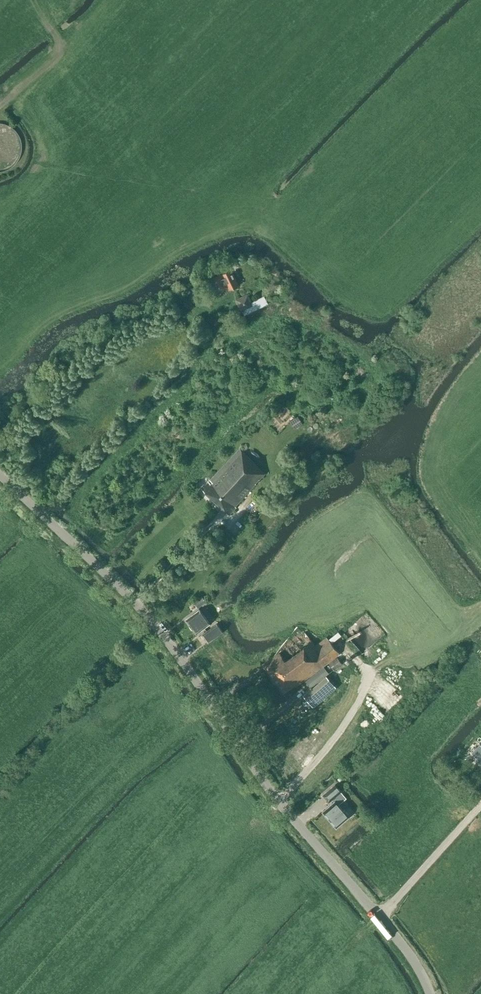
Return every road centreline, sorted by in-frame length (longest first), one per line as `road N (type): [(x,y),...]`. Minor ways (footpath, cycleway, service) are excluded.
road 1 (tertiary): [(430,993),(384,923),(281,808),(158,632),(0,478)]

